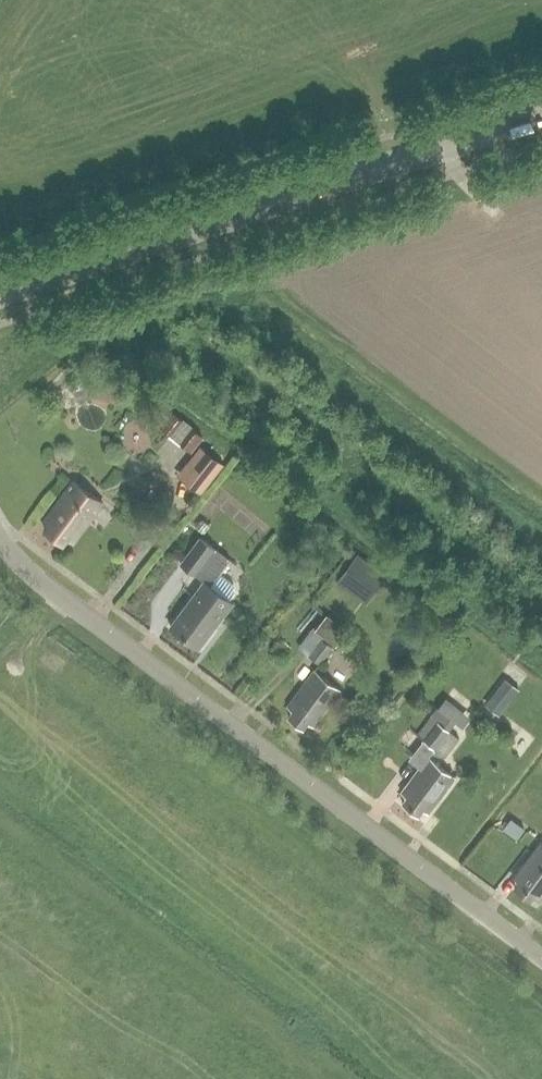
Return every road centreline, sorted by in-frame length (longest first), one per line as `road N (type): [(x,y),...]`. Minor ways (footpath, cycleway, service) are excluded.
road 1 (residential): [(541,963),(91,625),(0,541)]
road 2 (secondary): [(0,295),(541,115)]

